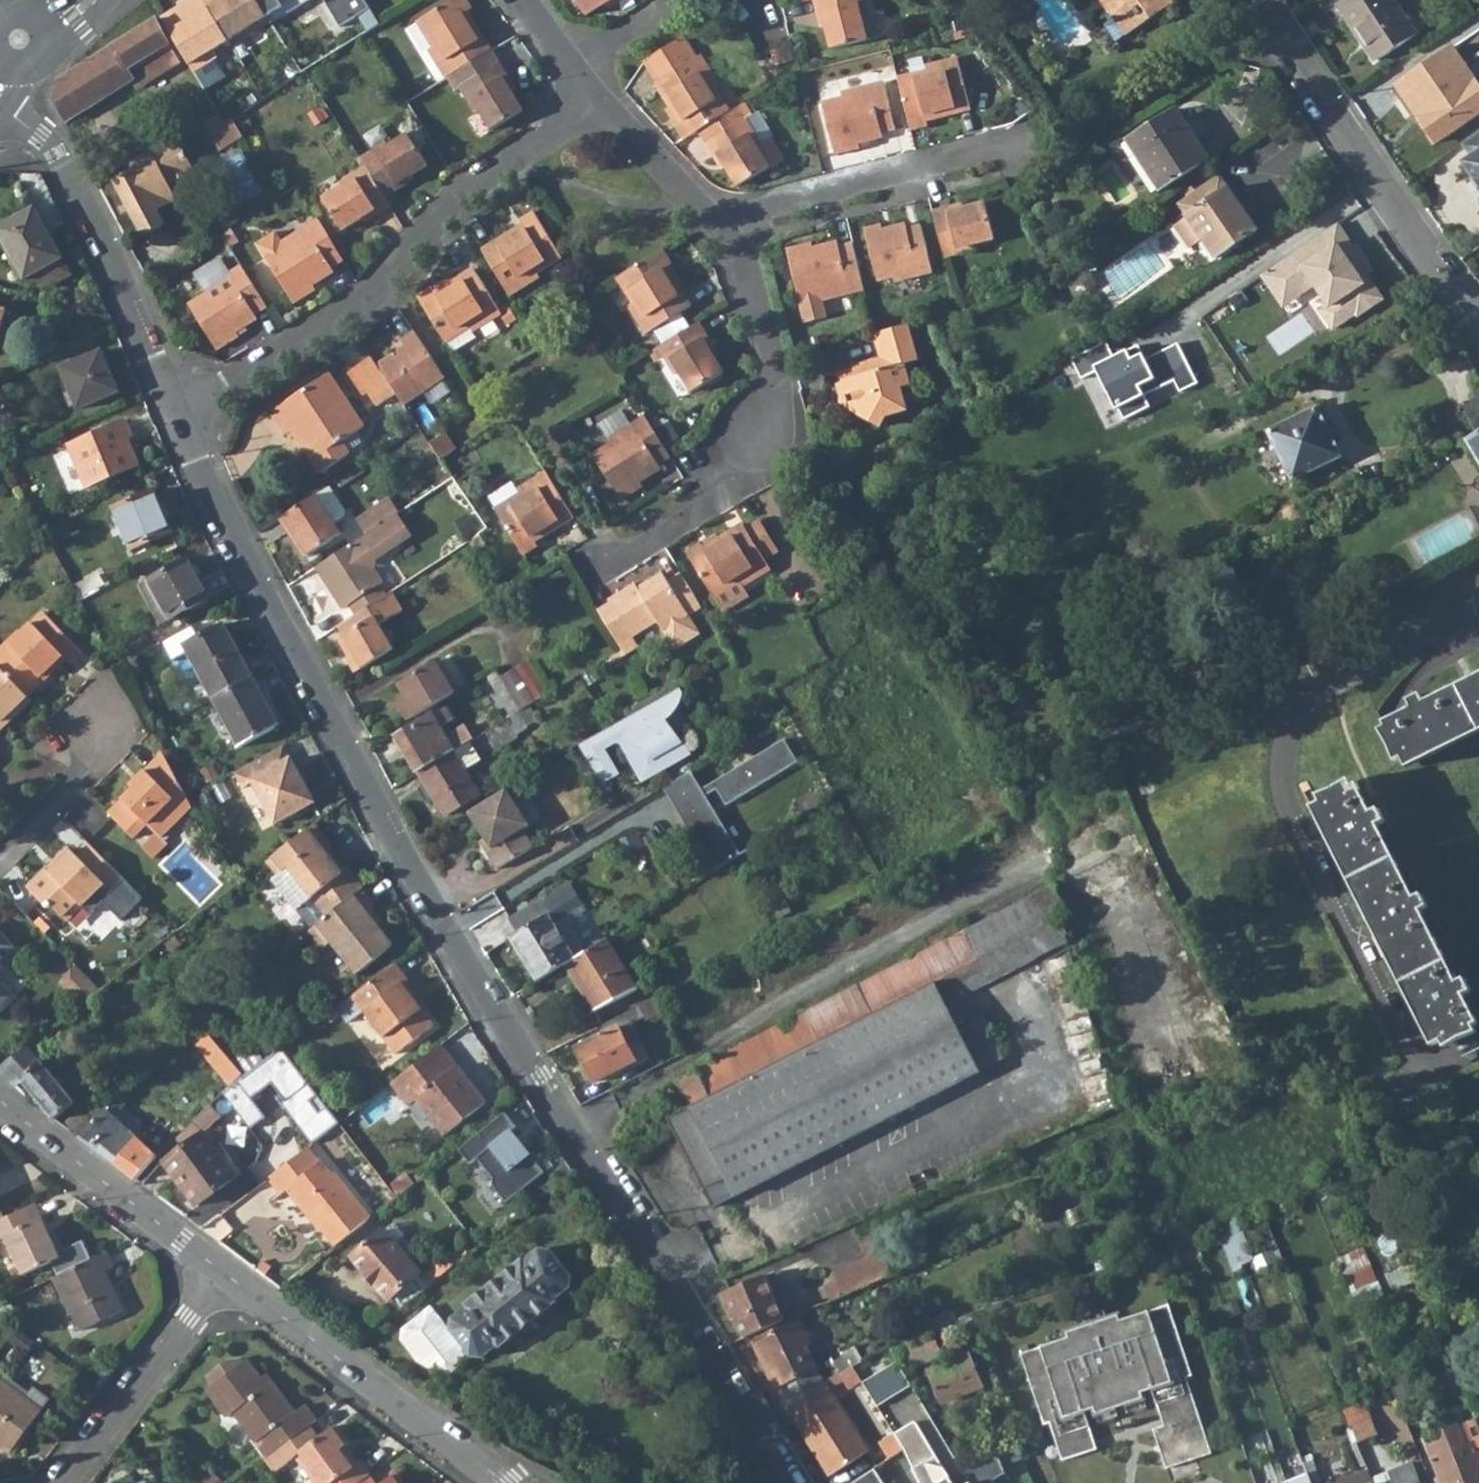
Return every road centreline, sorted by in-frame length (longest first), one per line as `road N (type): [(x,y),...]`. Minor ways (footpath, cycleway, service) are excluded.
road 1 (residential): [(173,417),(480,988),(788,1482)]
road 2 (residential): [(1478,631),(1454,632),(1314,692),(1280,784),(1422,1074),(1478,1046)]
road 3 (residential): [(594,100),(501,161),(367,299),(173,417)]
road 4 (residential): [(582,580),(750,483),(756,425),(776,380),(739,253),(714,222)]
road 5 (residential): [(1255,0),(1478,323)]
road 6 (residential): [(0,104),(73,179),(173,417)]
road 7 (residential): [(504,1482),(225,1273)]
road 8 (residential): [(714,222),(1010,150),(1045,159)]
road 9 (residential): [(225,1273),(0,1100)]
road 10 (residential): [(52,1482),(225,1273)]
road 11 (residential): [(104,708),(79,774),(0,855)]
road 12 (residential): [(714,222),(594,100)]
road 13 (residential): [(678,0),(565,62)]

